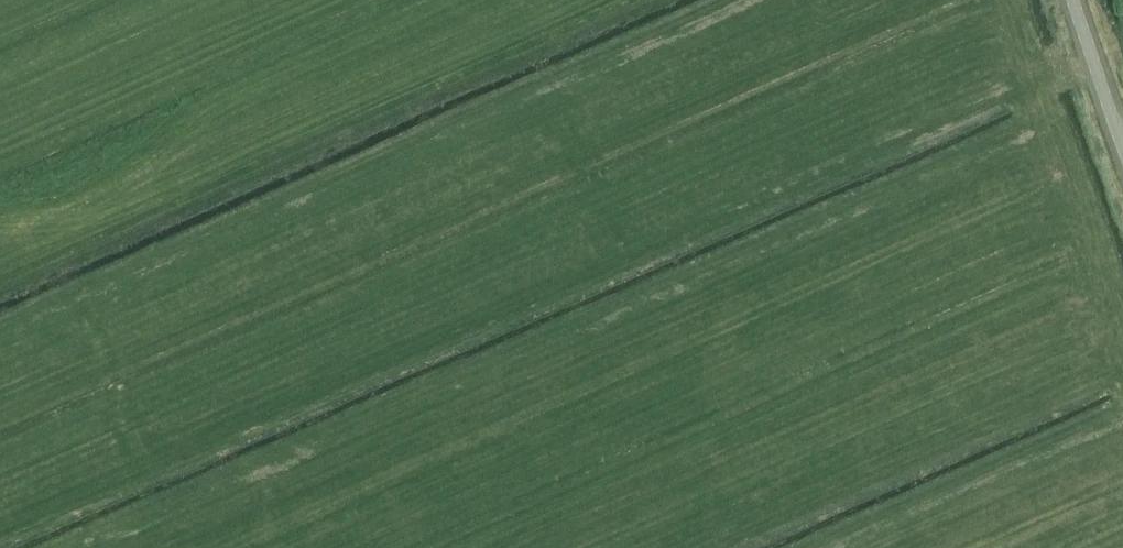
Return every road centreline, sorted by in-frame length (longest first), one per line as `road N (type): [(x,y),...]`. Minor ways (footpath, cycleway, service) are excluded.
road 1 (unclassified): [(1122,146),(1069,0)]

